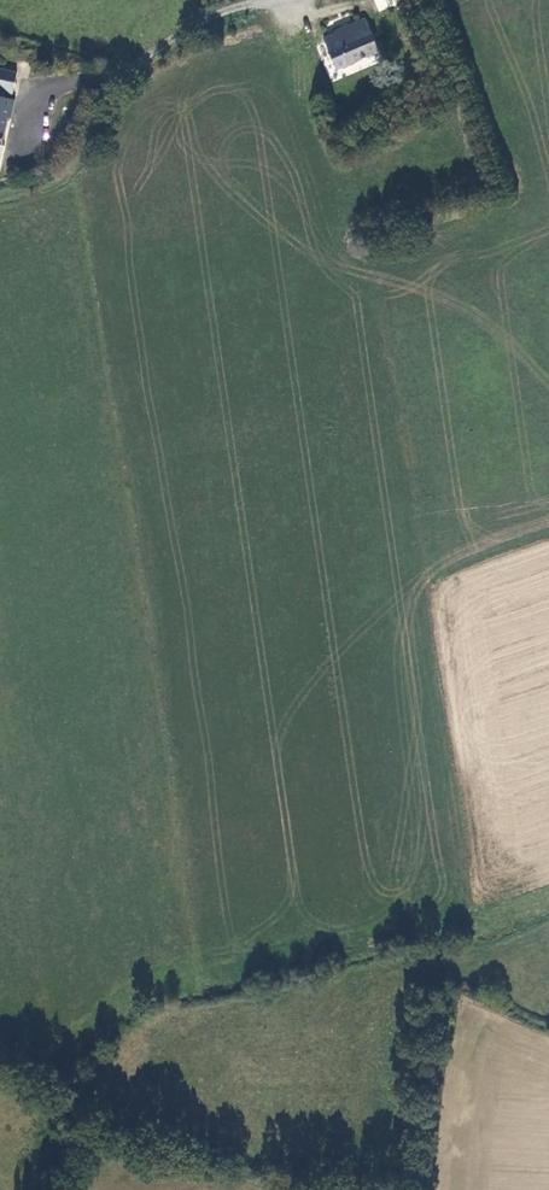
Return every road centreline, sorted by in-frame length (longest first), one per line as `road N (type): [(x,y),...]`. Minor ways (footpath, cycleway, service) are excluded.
road 1 (unclassified): [(269,0),(208,16),(114,70)]

